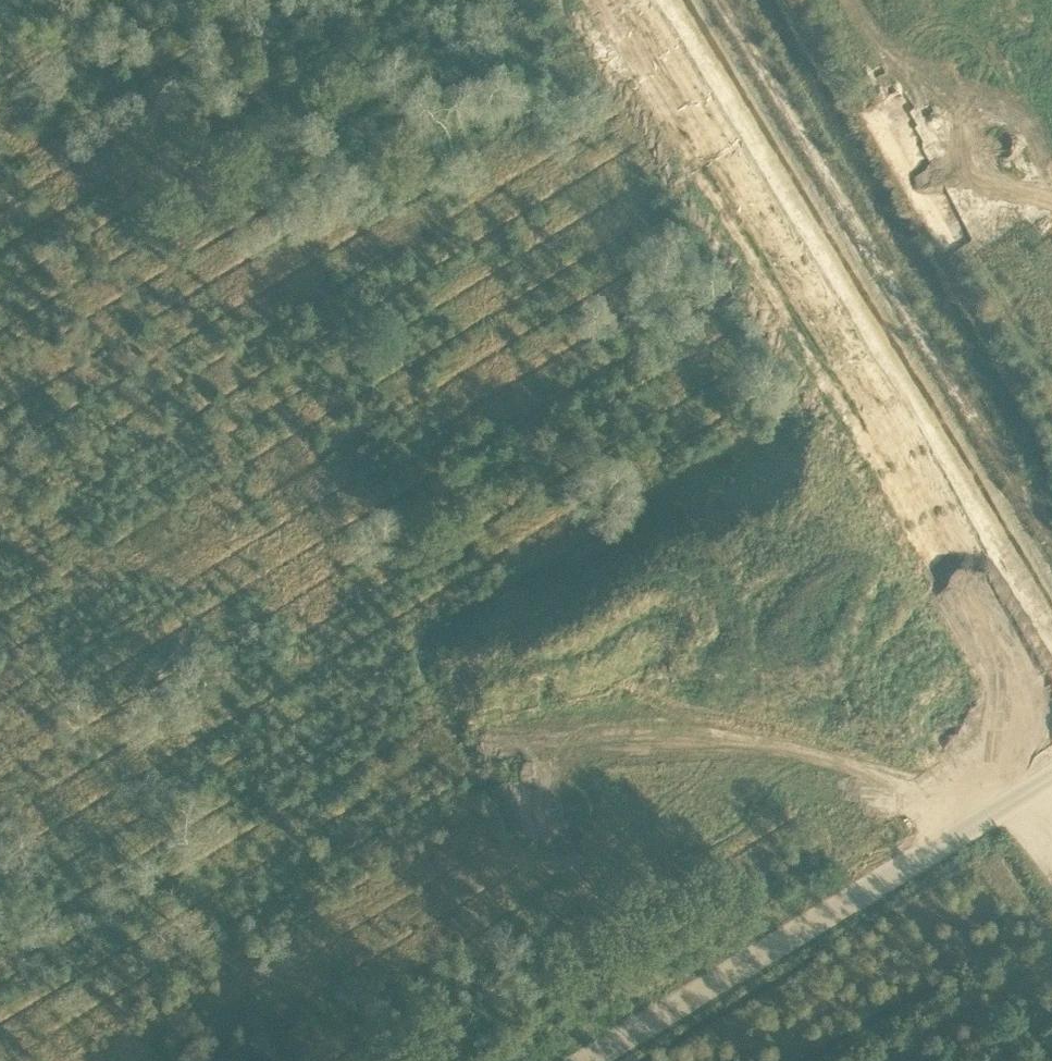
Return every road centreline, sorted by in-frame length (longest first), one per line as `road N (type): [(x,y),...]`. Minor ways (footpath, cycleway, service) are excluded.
road 1 (track): [(587,1060),(1051,779)]

